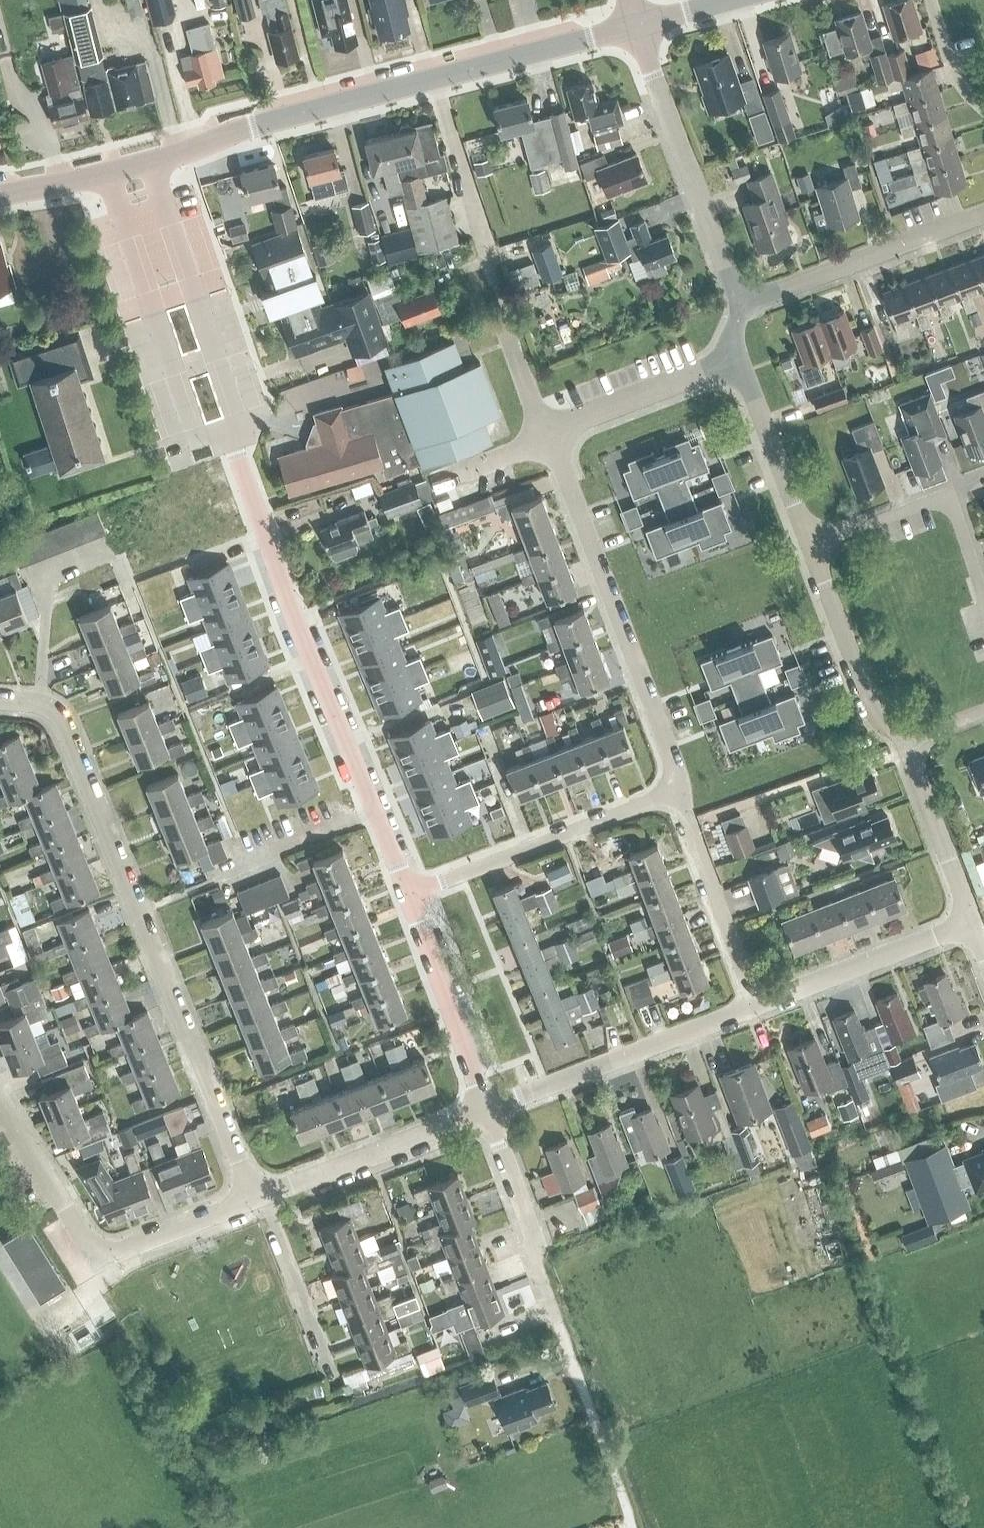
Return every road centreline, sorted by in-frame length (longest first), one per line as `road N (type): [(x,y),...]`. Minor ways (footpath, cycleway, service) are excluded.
road 1 (unclassified): [(408,896),(240,464),(219,433),(135,168)]
road 2 (residential): [(253,1198),(62,724),(41,705),(0,703)]
road 3 (tertiary): [(135,168),(636,24)]
road 4 (residential): [(678,791),(547,434)]
road 5 (unclassified): [(736,303),(636,24)]
road 6 (residential): [(487,1113),(757,1006)]
road 7 (residential): [(408,896),(678,791)]
road 8 (residential): [(983,216),(736,303)]
road 9 (residential): [(808,544),(951,490),(983,587)]
road 10 (residential): [(263,1195),(487,1113)]
road 11 (residential): [(757,1006),(973,923)]
road 12 (unclassified): [(487,1113),(408,896)]
road 13 (residential): [(757,1006),(678,791)]
road 14 (unclassified): [(908,746),(874,712),(808,544)]
road 15 (unclassified): [(557,1325),(487,1113)]
road 16 (residential): [(547,434),(741,357)]
road 17 (residential): [(263,1195),(337,1385)]
road 18 (unclassified): [(808,544),(741,357)]
road 19 (unclassified): [(973,923),(908,746)]
road 20 (residential): [(103,1249),(78,1232),(0,1106)]
road 21 (residential): [(103,1249),(130,1248),(253,1198)]
road 22 (tertiary): [(0,196),(135,168)]
road 23 (residential): [(547,434),(504,313)]

